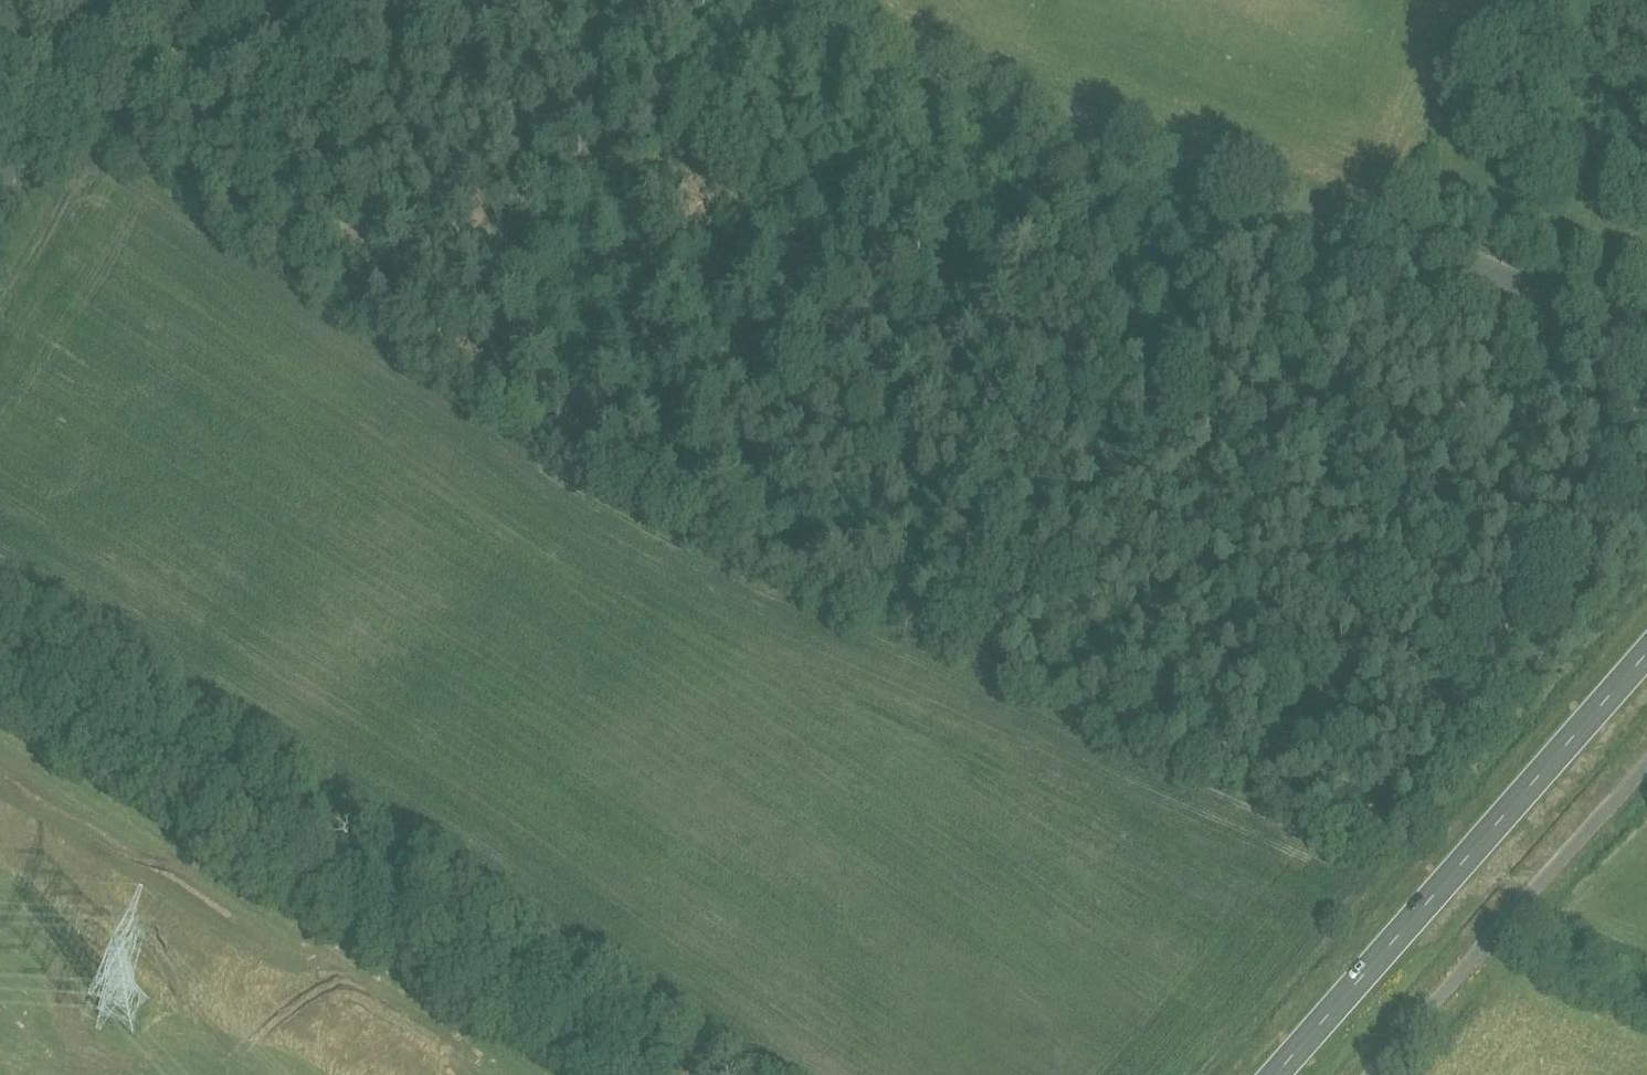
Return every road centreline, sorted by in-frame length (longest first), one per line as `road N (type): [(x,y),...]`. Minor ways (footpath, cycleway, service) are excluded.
road 1 (unclassified): [(1646,331),(1383,236),(808,0)]
road 2 (primary): [(1646,652),(1273,1074)]
road 3 (unclassified): [(1646,767),(1374,1074)]
road 4 (tertiary): [(0,197),(117,0)]

